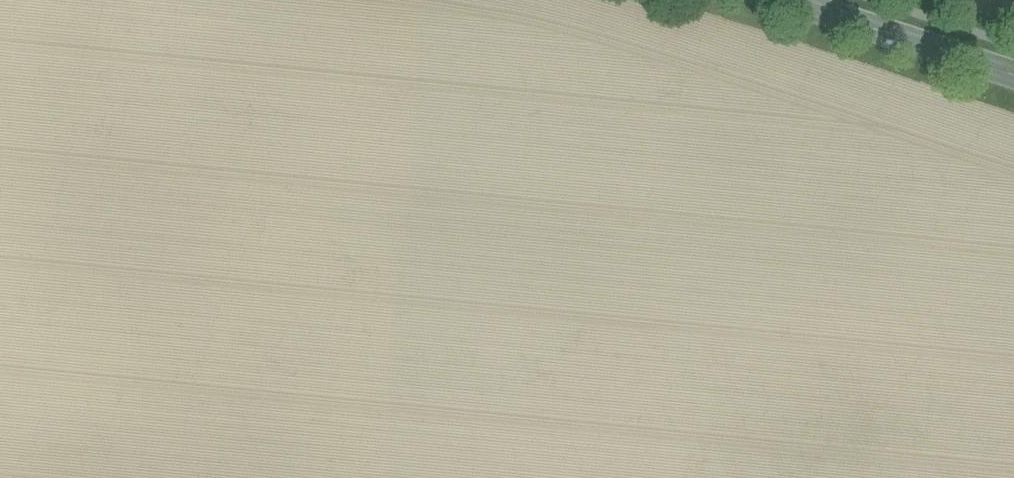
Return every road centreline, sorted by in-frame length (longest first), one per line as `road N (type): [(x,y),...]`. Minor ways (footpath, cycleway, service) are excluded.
road 1 (secondary): [(756,0),(1013,78)]

